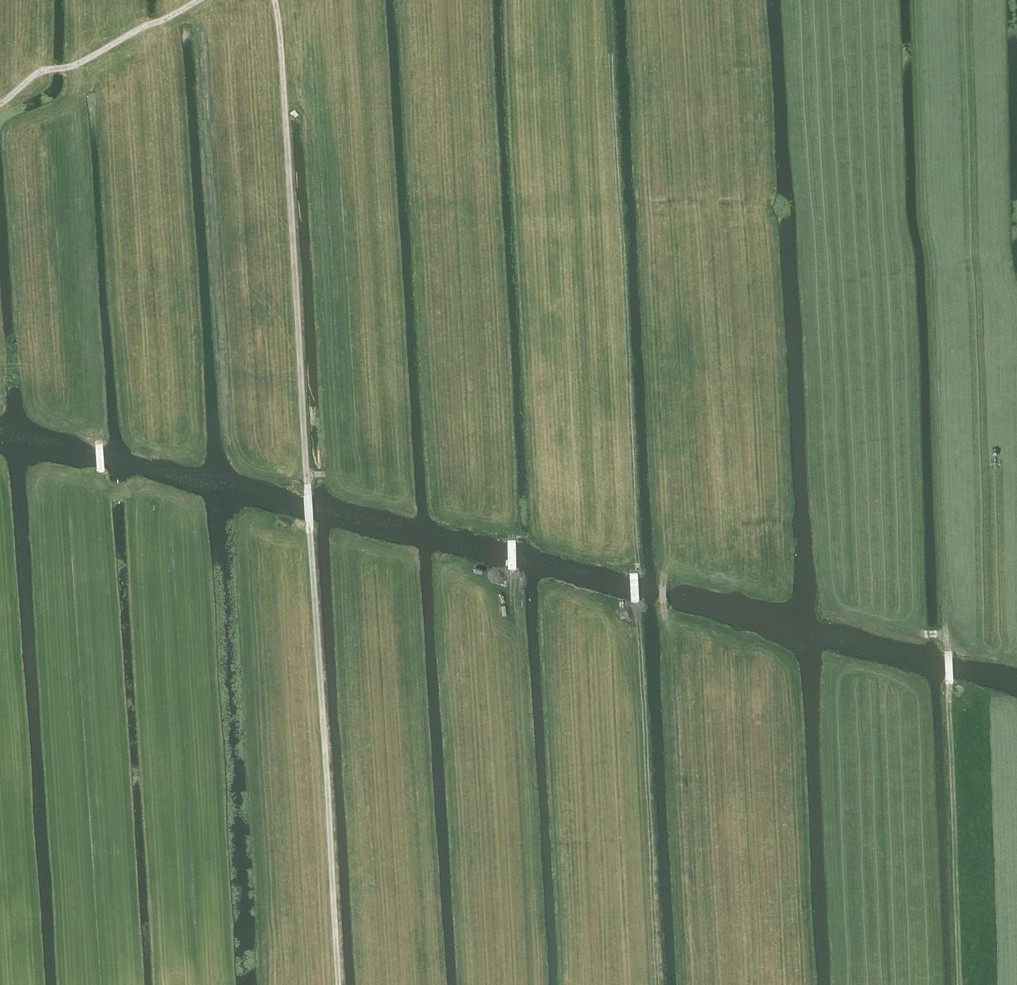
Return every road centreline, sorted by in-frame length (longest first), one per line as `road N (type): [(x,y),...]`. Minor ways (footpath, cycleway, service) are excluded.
road 1 (track): [(608,0),(637,576)]
road 2 (track): [(340,984),(306,475),(326,474)]
road 3 (track): [(306,475),(275,0)]
road 4 (track): [(638,599),(659,984)]
road 5 (track): [(945,633),(959,984)]
road 6 (track): [(0,106),(40,73),(76,67),(202,0)]
road 7 (track): [(941,513),(945,633),(901,631)]

